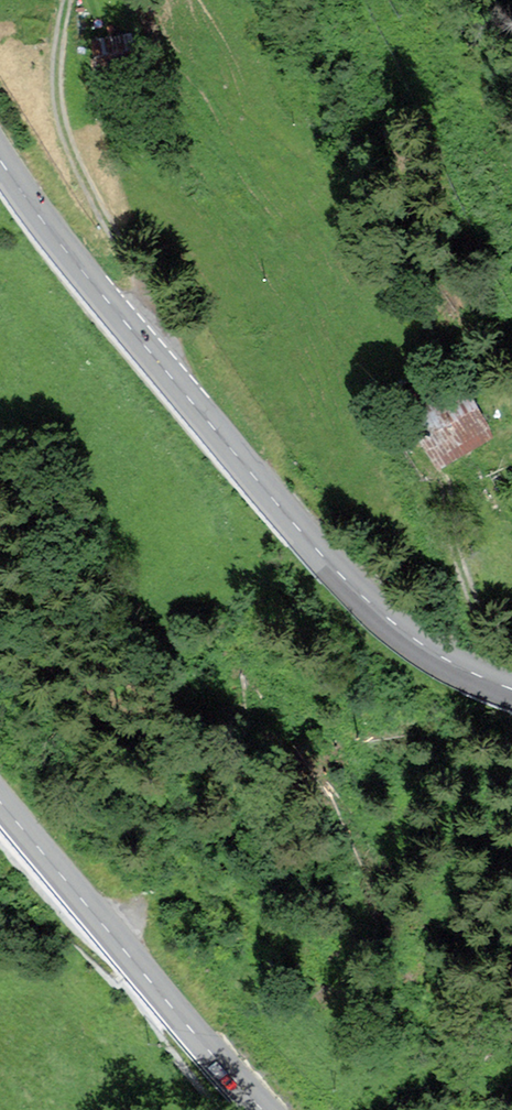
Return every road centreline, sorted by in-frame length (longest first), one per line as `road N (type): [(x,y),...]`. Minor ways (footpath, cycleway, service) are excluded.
road 1 (primary): [(0,159),(91,286),(341,581),(435,658),(511,694)]
road 2 (primary): [(0,804),(263,1109)]
road 3 (track): [(67,0),(58,110),(82,178),(145,285),(135,337)]

